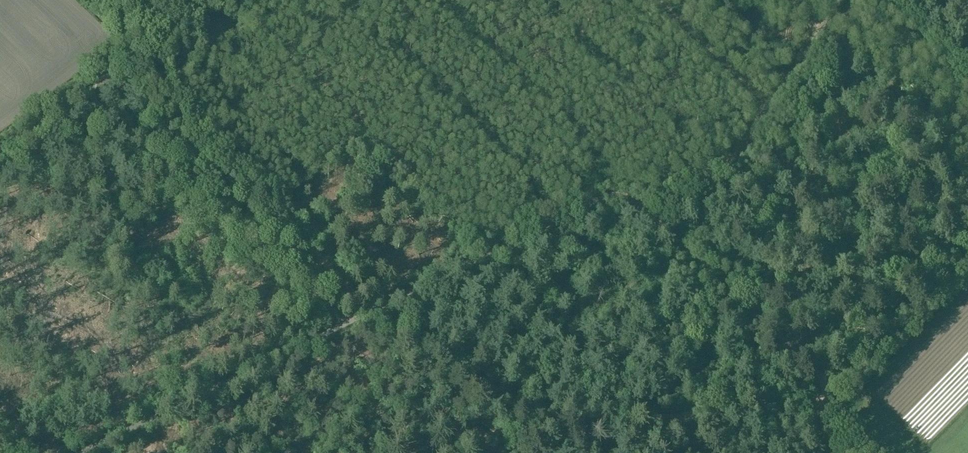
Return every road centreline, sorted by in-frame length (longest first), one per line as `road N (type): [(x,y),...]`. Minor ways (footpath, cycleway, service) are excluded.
road 1 (track): [(530,452),(446,363),(354,293),(164,107),(161,90),(187,63),(189,28),(203,0)]
road 2 (track): [(554,452),(606,429),(824,399),(967,264)]
road 3 (track): [(844,18),(843,44),(967,157)]
road 4 (track): [(643,207),(736,157),(761,118)]
road 5 (track): [(767,104),(659,0)]
road 6 (track): [(761,118),(838,0)]
road 7 (track): [(967,79),(913,46),(882,0)]

